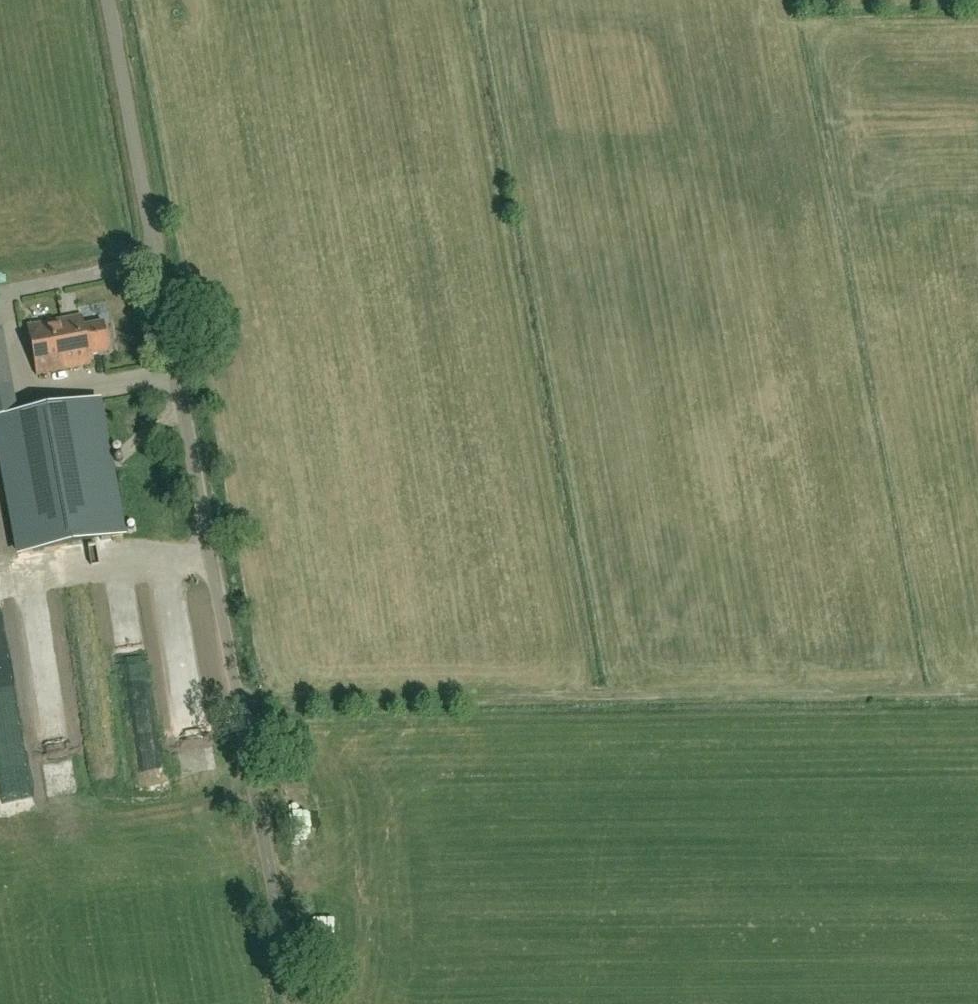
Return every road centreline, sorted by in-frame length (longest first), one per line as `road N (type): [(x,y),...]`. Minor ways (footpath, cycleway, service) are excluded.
road 1 (unclassified): [(296,1003),(108,0)]

